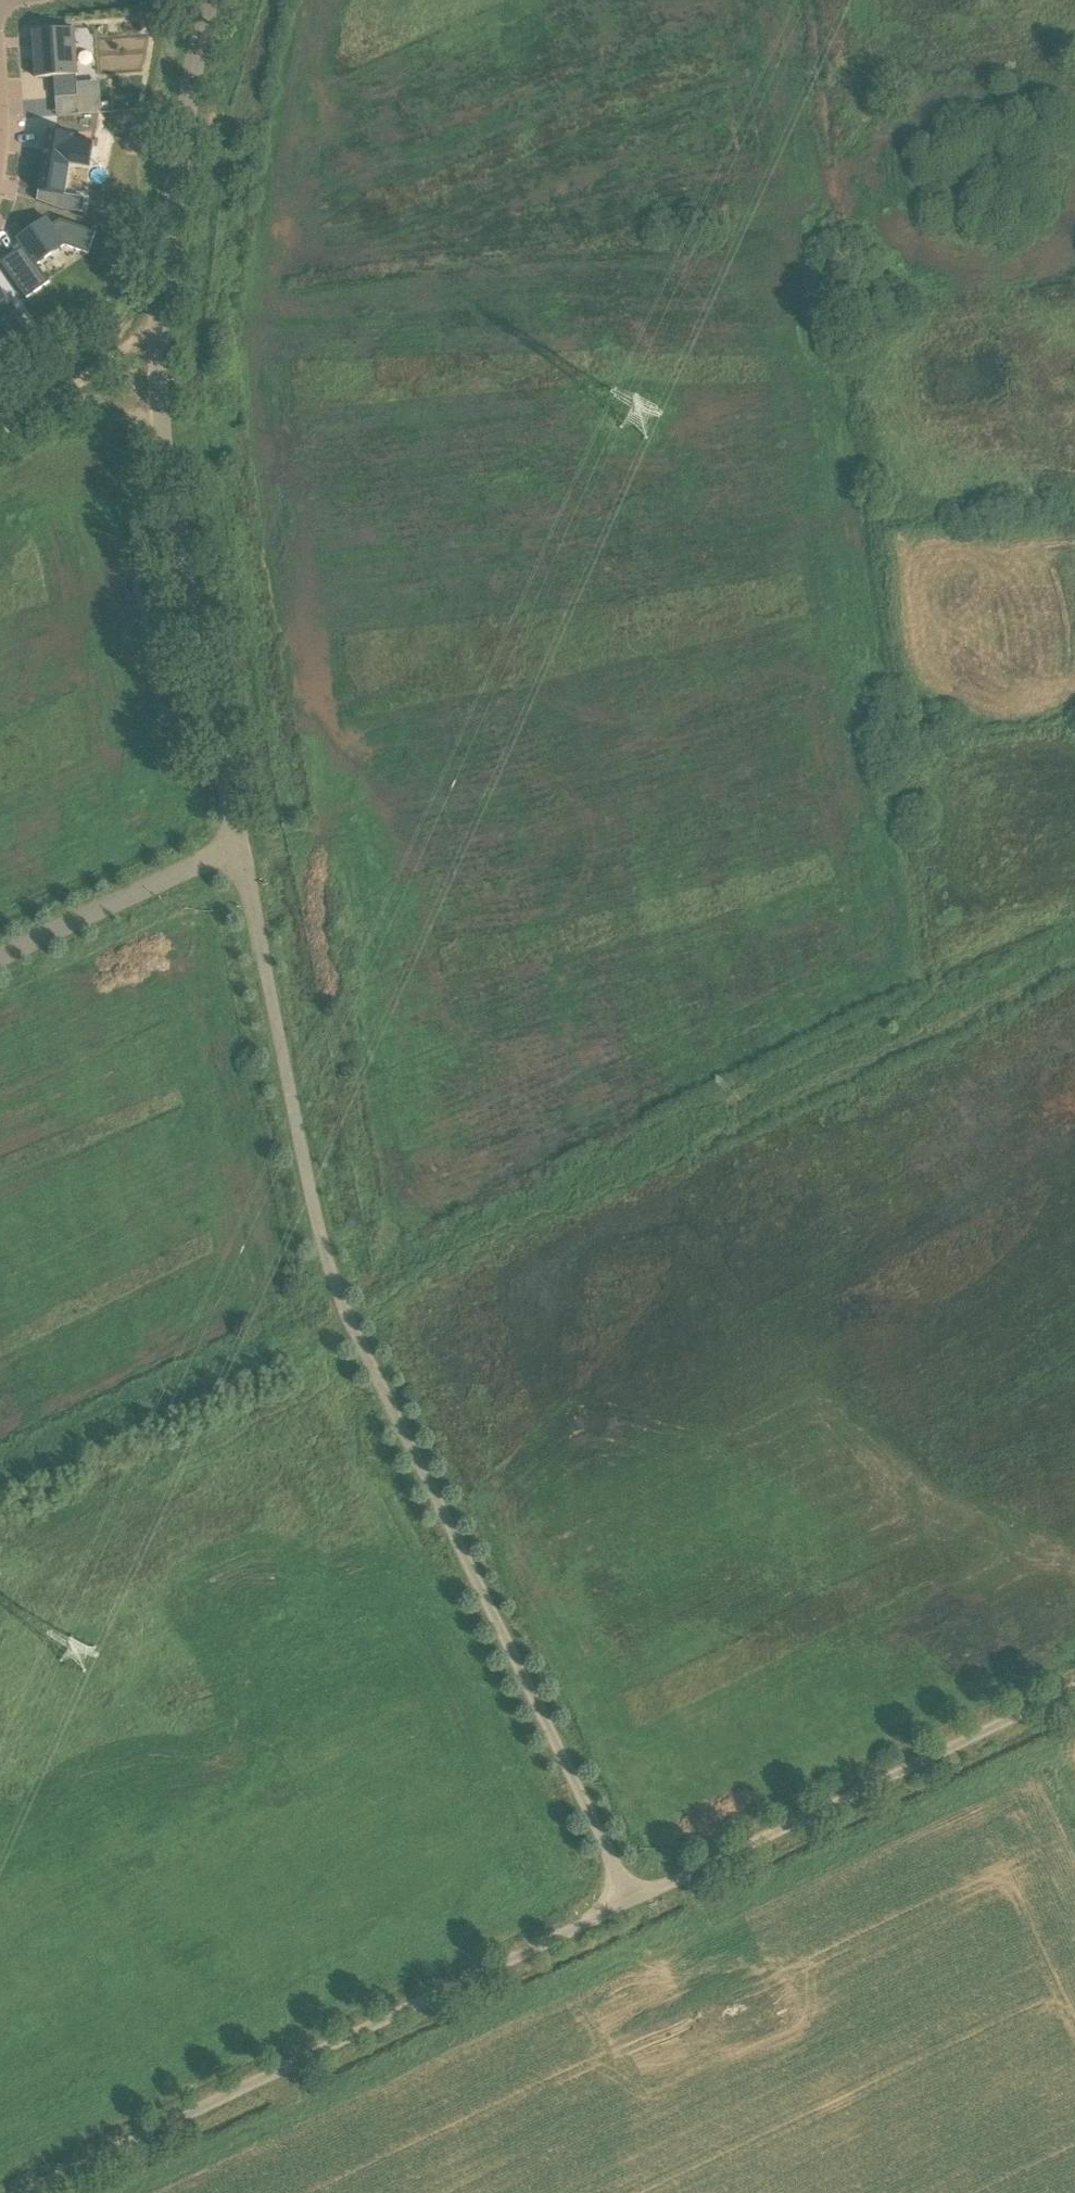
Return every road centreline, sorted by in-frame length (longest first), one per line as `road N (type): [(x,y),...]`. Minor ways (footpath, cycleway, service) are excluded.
road 1 (unclassified): [(639,1903),(373,1374),(316,1201),(162,431),(162,311),(214,0)]
road 2 (track): [(1074,961),(347,1312)]
road 3 (unclassified): [(40,2192),(639,1903)]
road 4 (unclassified): [(639,1903),(1074,1691)]
road 5 (track): [(0,1476),(347,1312)]
road 6 (track): [(0,432),(121,355),(162,311)]

